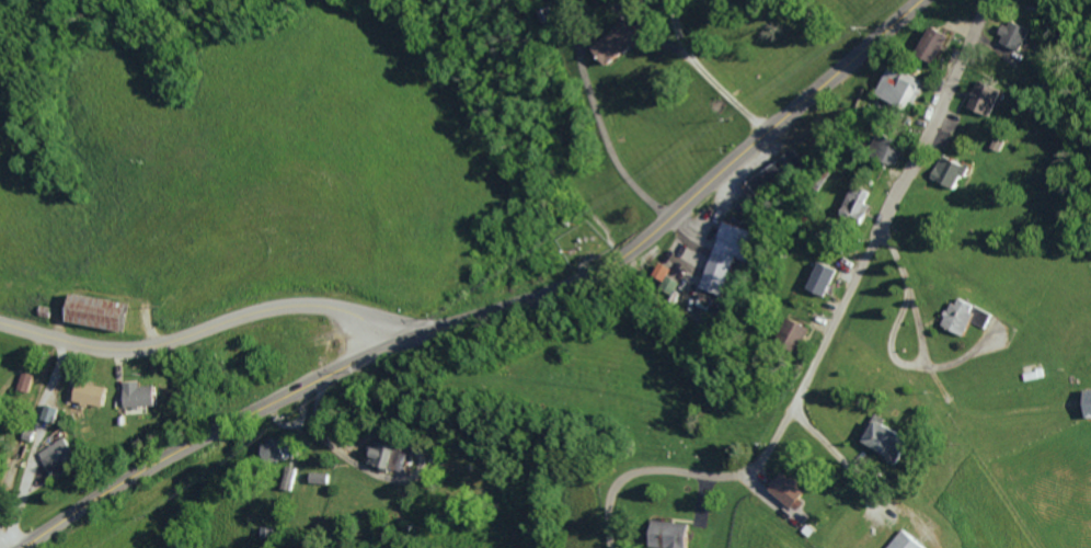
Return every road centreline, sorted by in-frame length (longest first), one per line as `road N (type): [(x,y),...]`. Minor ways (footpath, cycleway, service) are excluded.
road 1 (secondary): [(24,547),(94,499),(290,390),(412,336),(548,294),(618,259),(915,0)]
road 2 (residential): [(611,547),(610,498),(629,476),(661,469),(744,479),(759,470),(982,0)]
road 3 (tertiary): [(388,346),(336,312),(288,304),(117,346),(0,326)]

